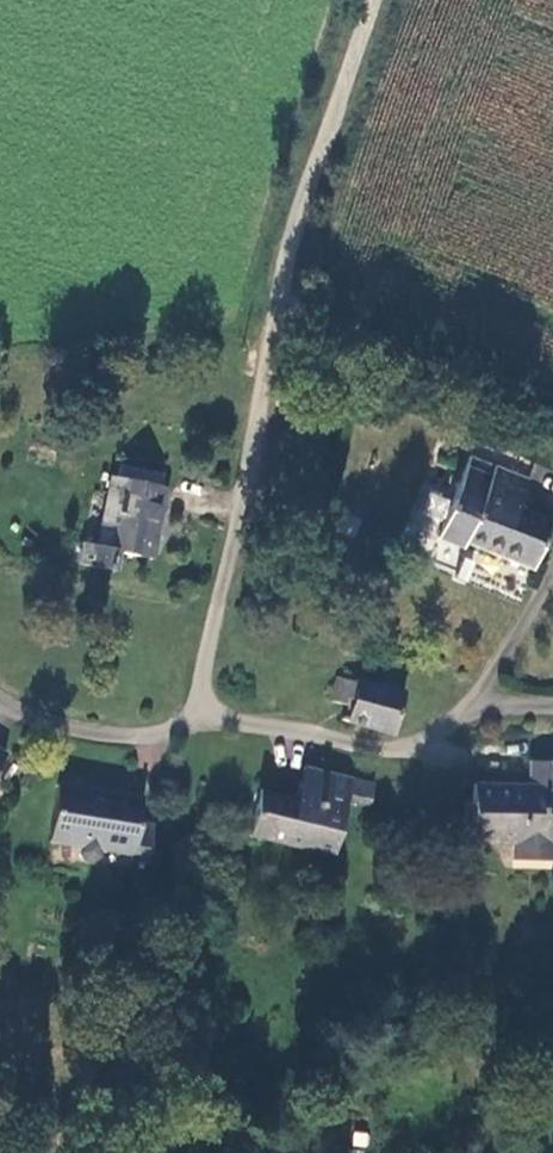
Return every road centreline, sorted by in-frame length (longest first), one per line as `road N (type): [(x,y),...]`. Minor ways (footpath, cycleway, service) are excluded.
road 1 (unclassified): [(375,0),(275,316),(199,710)]
road 2 (unclassified): [(199,710),(397,749),(444,731),(478,703)]
road 3 (track): [(552,405),(275,316)]
road 4 (unclassified): [(0,699),(61,723),(150,734),(199,710)]
road 5 (unclassified): [(478,703),(552,585)]

